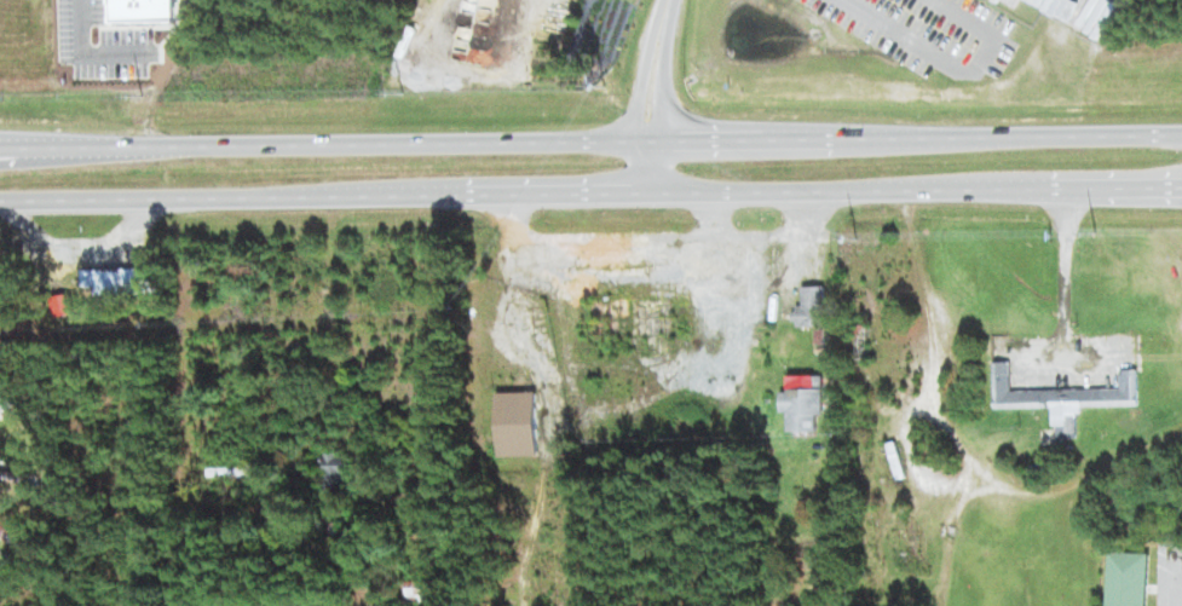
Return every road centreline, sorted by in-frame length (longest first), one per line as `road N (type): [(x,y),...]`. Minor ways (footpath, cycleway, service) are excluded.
road 1 (trunk): [(0,200),(1181,186)]
road 2 (trunk): [(1181,135),(0,148)]
road 3 (residential): [(903,190),(930,313),(939,397),(947,429),(973,469),(1007,491),(1044,496),(1181,433)]
road 4 (residential): [(664,11),(639,112),(636,192)]
road 5 (residential): [(659,192),(664,11)]

